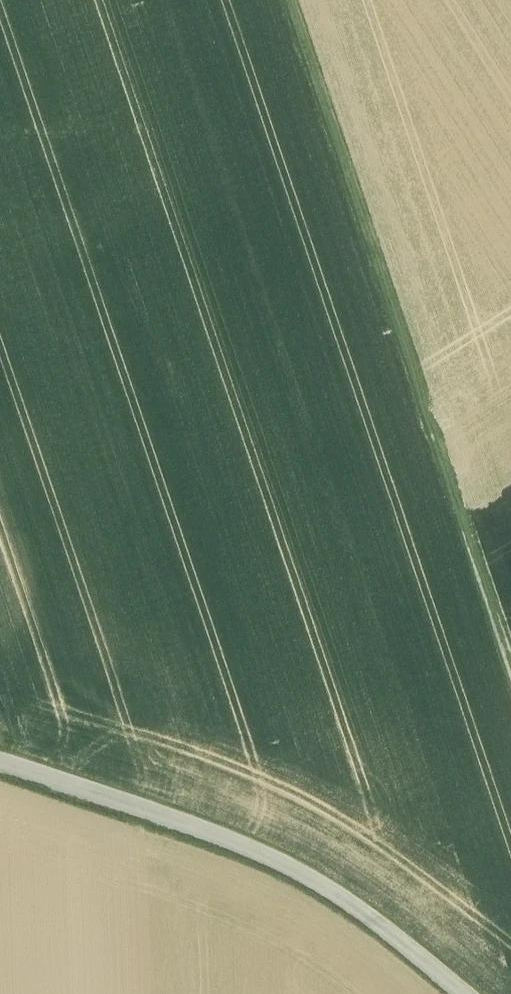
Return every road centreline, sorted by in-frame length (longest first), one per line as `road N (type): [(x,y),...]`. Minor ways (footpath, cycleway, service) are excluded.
road 1 (track): [(310,881),(313,840),(30,0)]
road 2 (track): [(291,0),(510,644)]
road 3 (unclassified): [(0,764),(236,840),(363,912),(462,993)]

